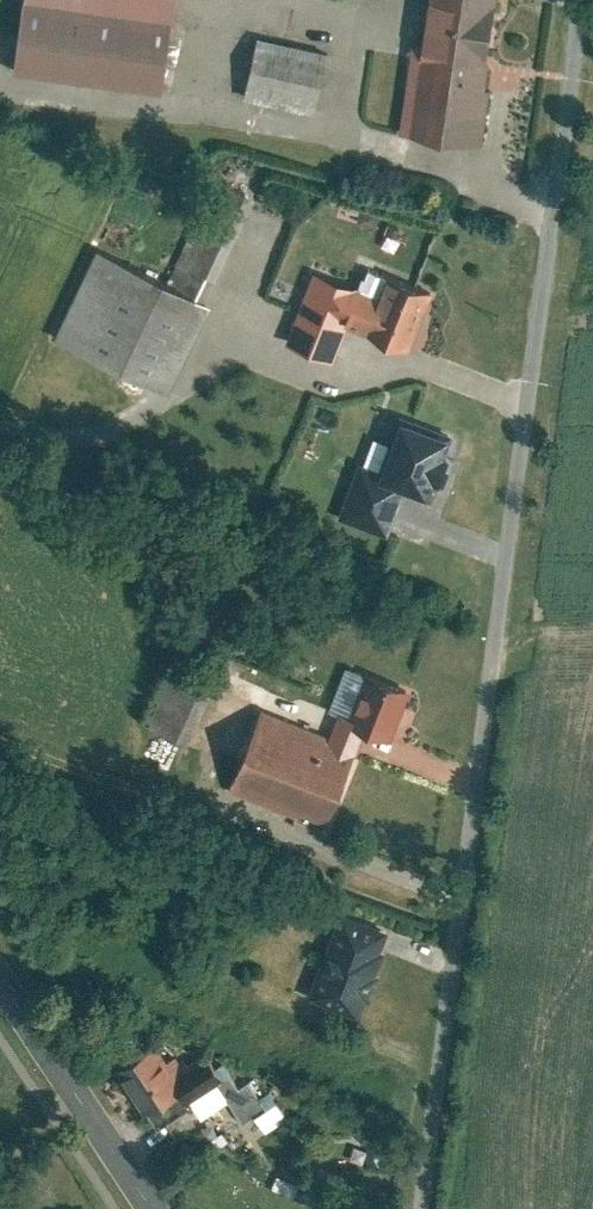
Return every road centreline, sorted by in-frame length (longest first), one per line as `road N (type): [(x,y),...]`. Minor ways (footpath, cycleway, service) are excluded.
road 1 (unclassified): [(421,1208),(575,0)]
road 2 (tertiary): [(0,982),(153,1208)]

